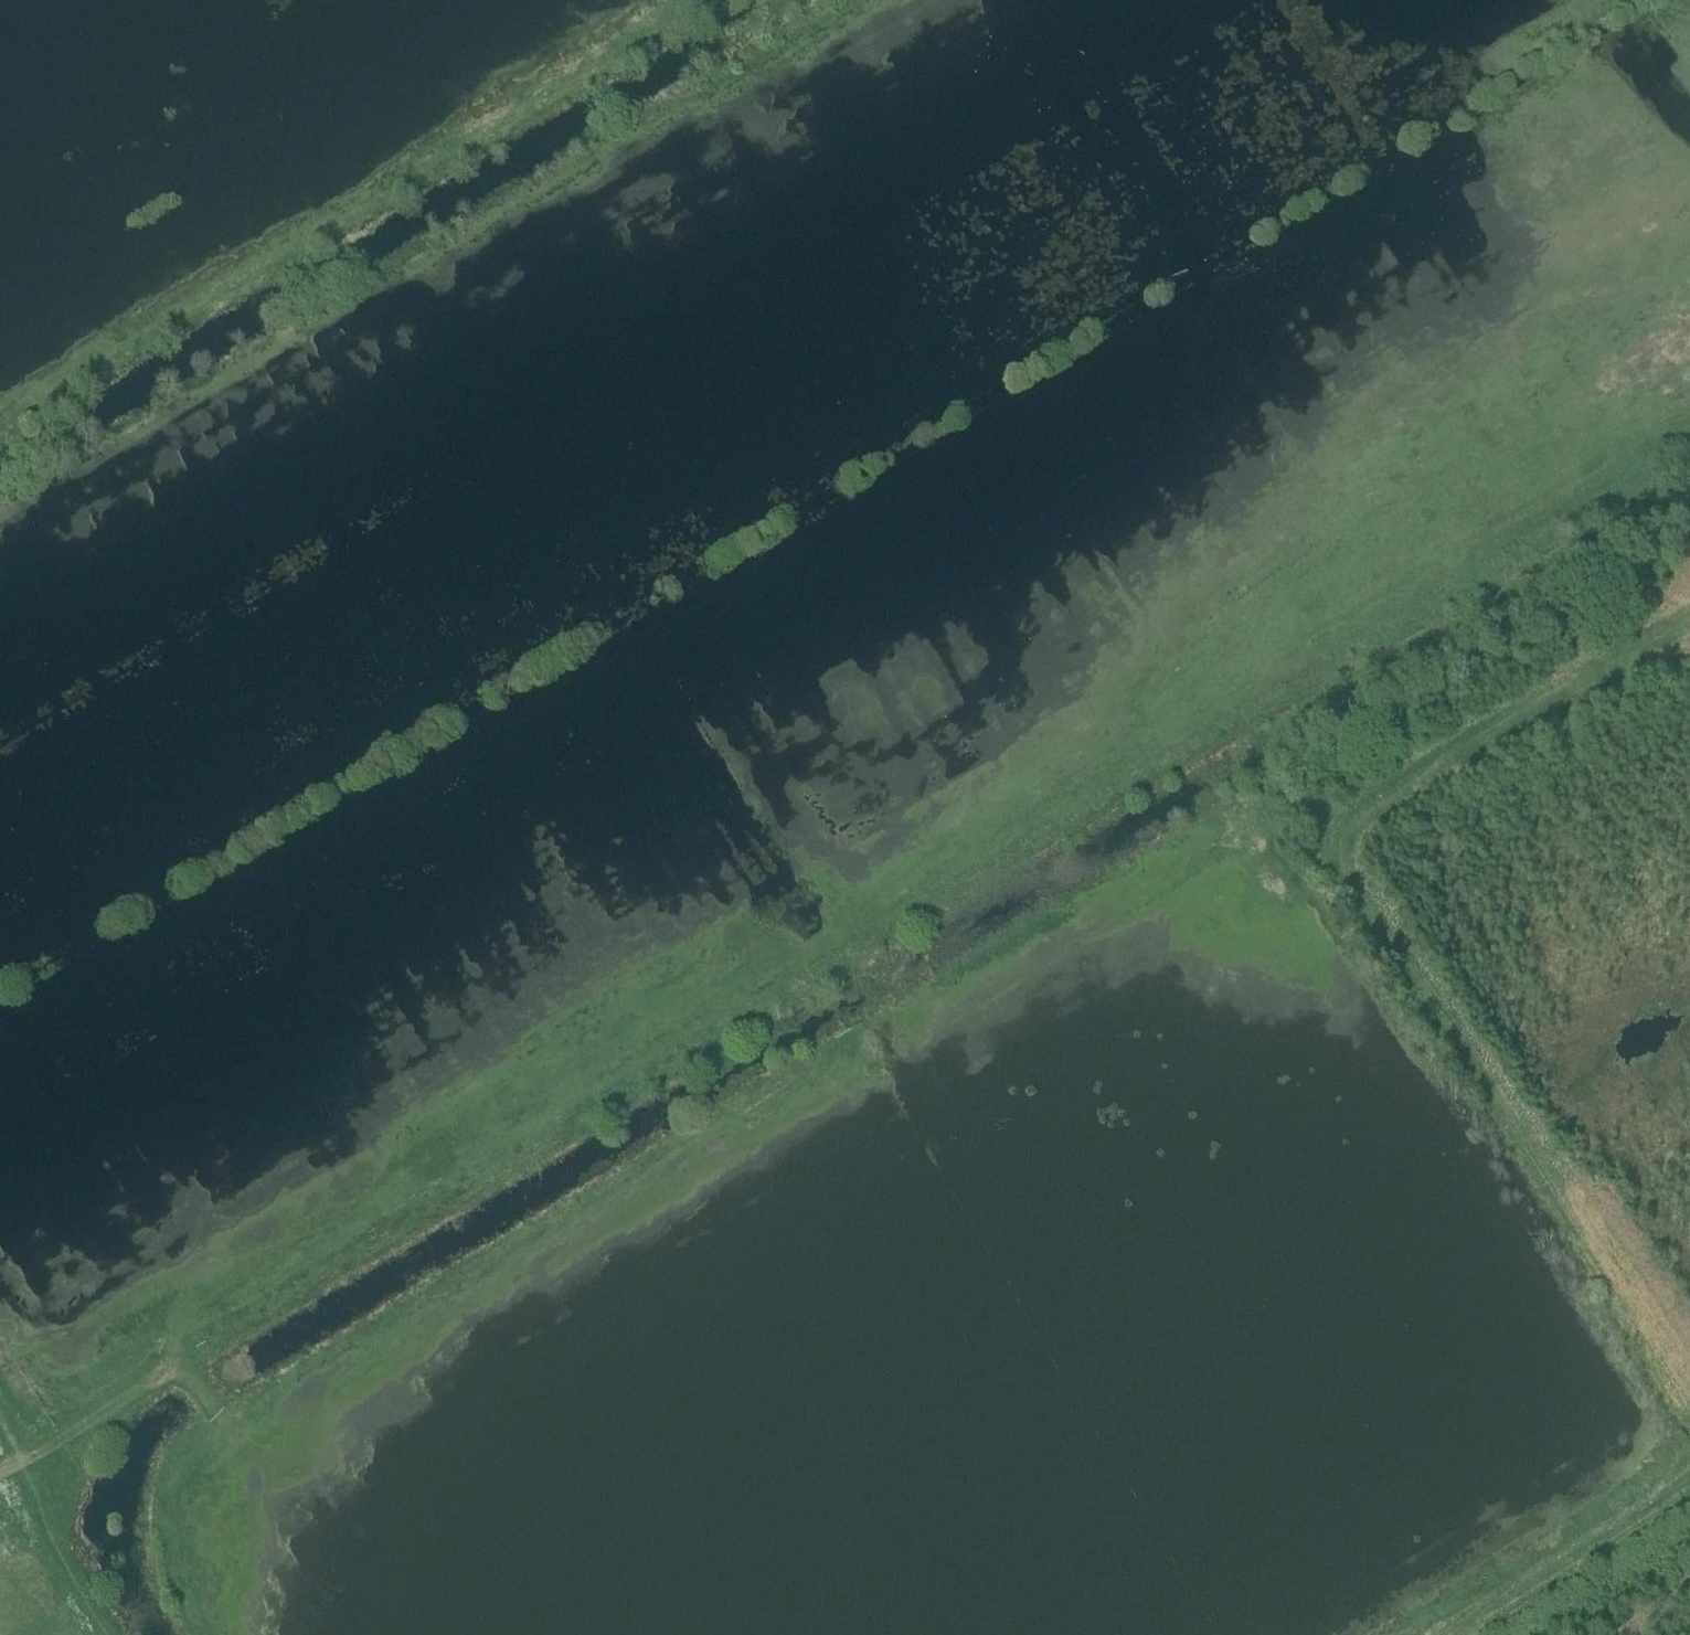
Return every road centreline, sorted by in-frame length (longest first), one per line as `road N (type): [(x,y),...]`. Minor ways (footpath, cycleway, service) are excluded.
road 1 (track): [(1689,1401),(1340,856),(1369,810),(1689,622)]
road 2 (track): [(1689,1477),(1439,1634)]

